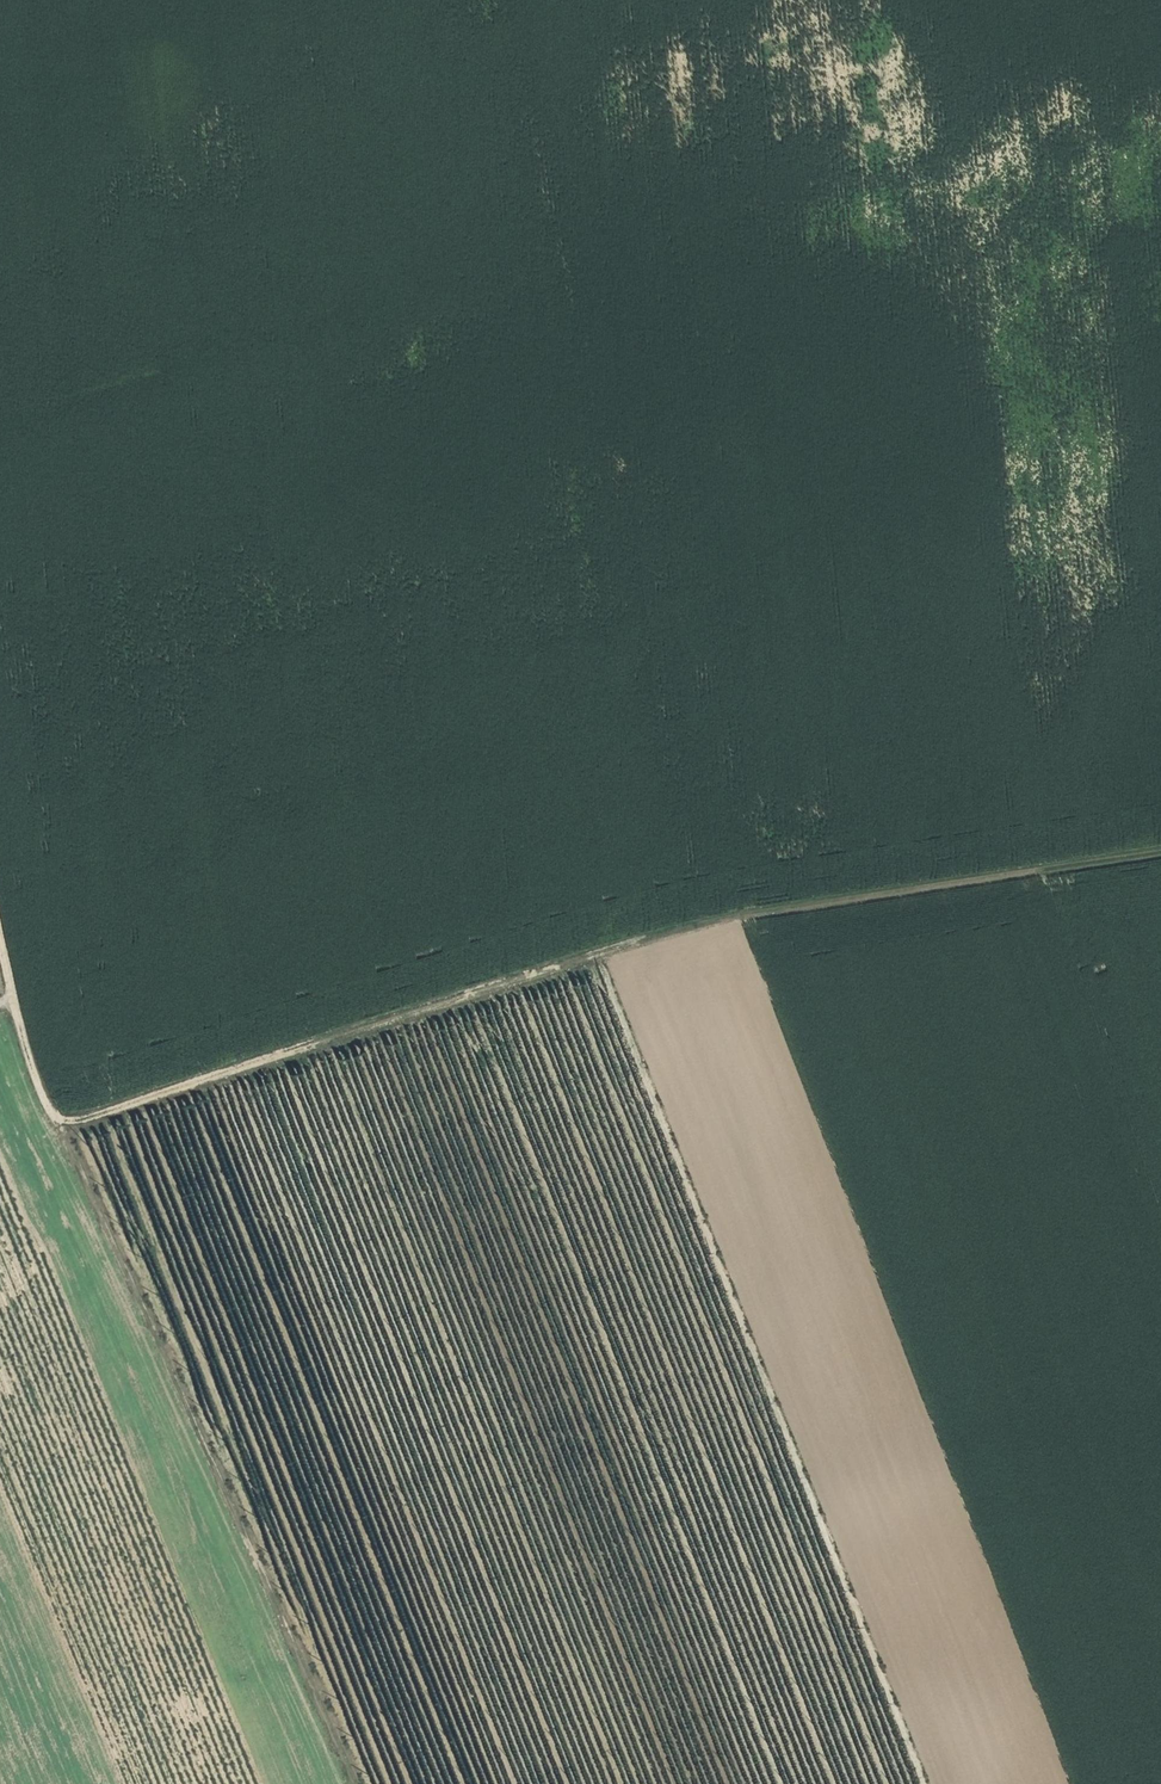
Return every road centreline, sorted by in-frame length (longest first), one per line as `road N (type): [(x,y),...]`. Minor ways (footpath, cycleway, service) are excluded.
road 1 (track): [(61,1124),(692,927),(1160,849)]
road 2 (track): [(0,943),(13,1008),(61,1124),(352,1783)]

